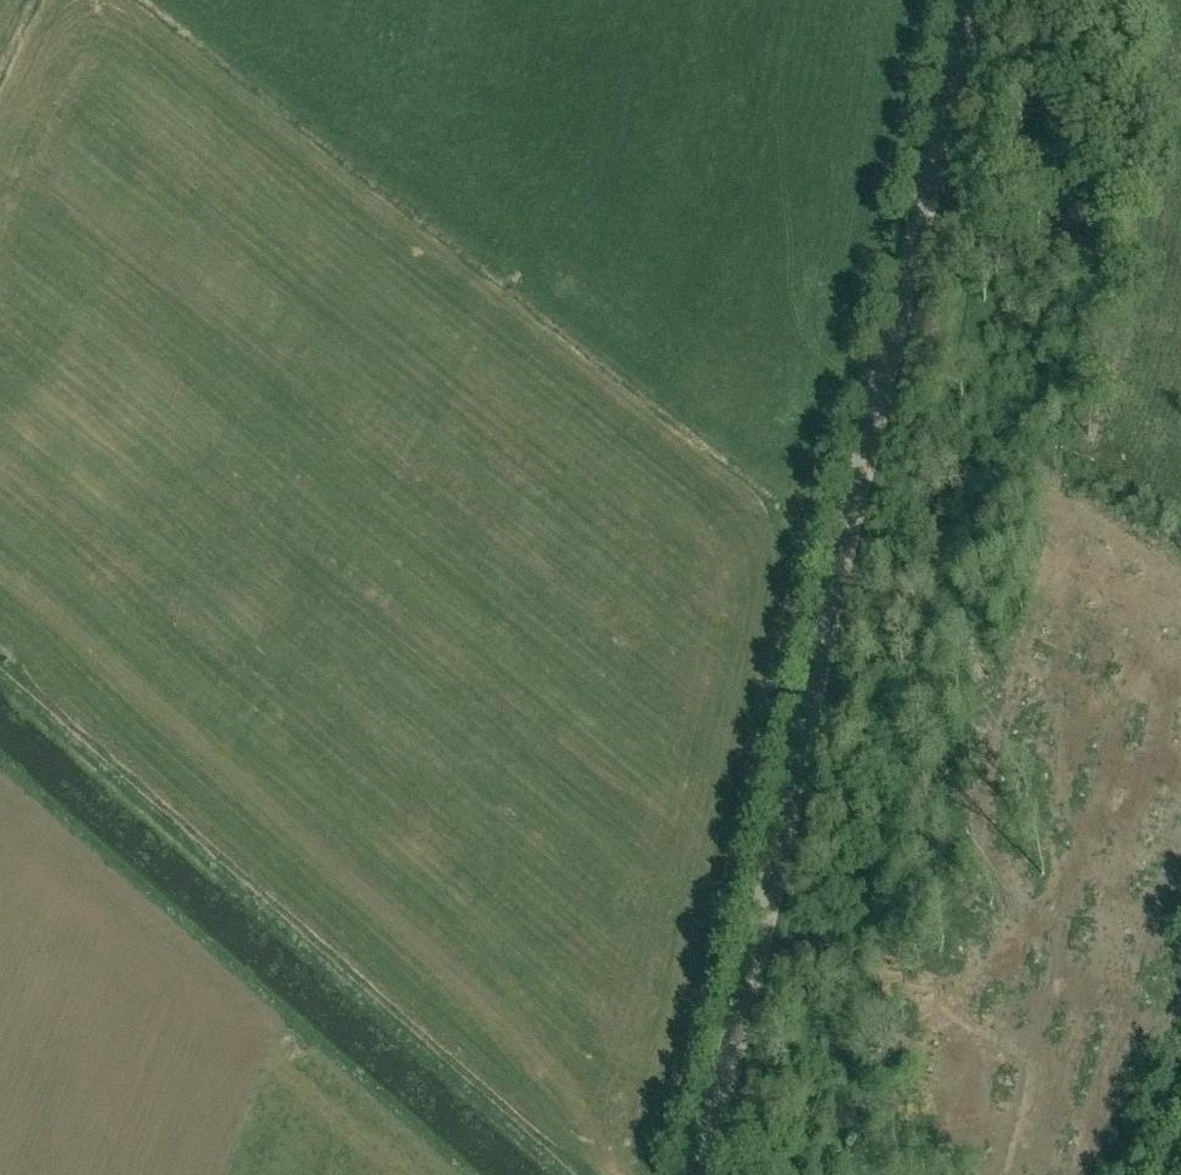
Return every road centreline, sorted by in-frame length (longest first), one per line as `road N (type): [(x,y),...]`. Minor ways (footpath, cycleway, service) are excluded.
road 1 (tertiary): [(698,1174),(794,804),(969,0)]

